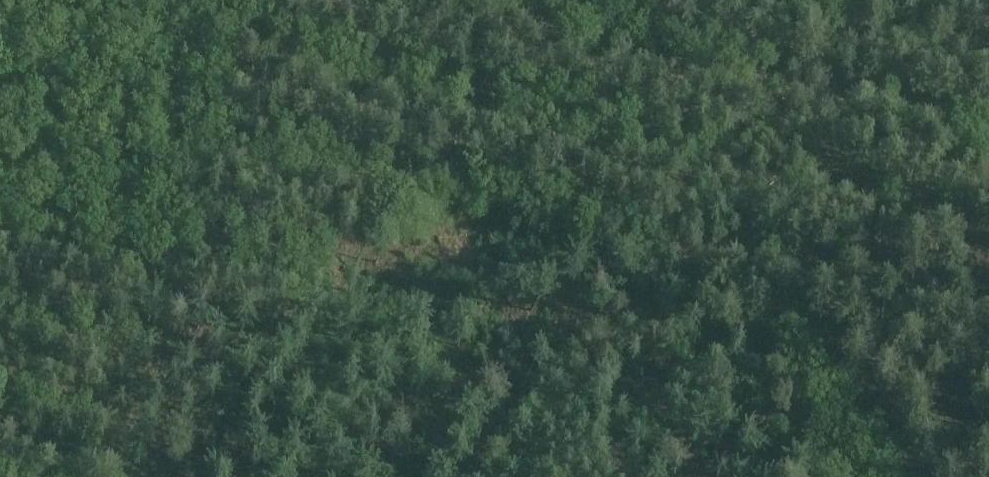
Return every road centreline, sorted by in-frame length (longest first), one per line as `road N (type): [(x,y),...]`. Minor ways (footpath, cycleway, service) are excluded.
road 1 (track): [(501,476),(870,0)]
road 2 (track): [(129,476),(139,336),(184,257),(267,0)]

